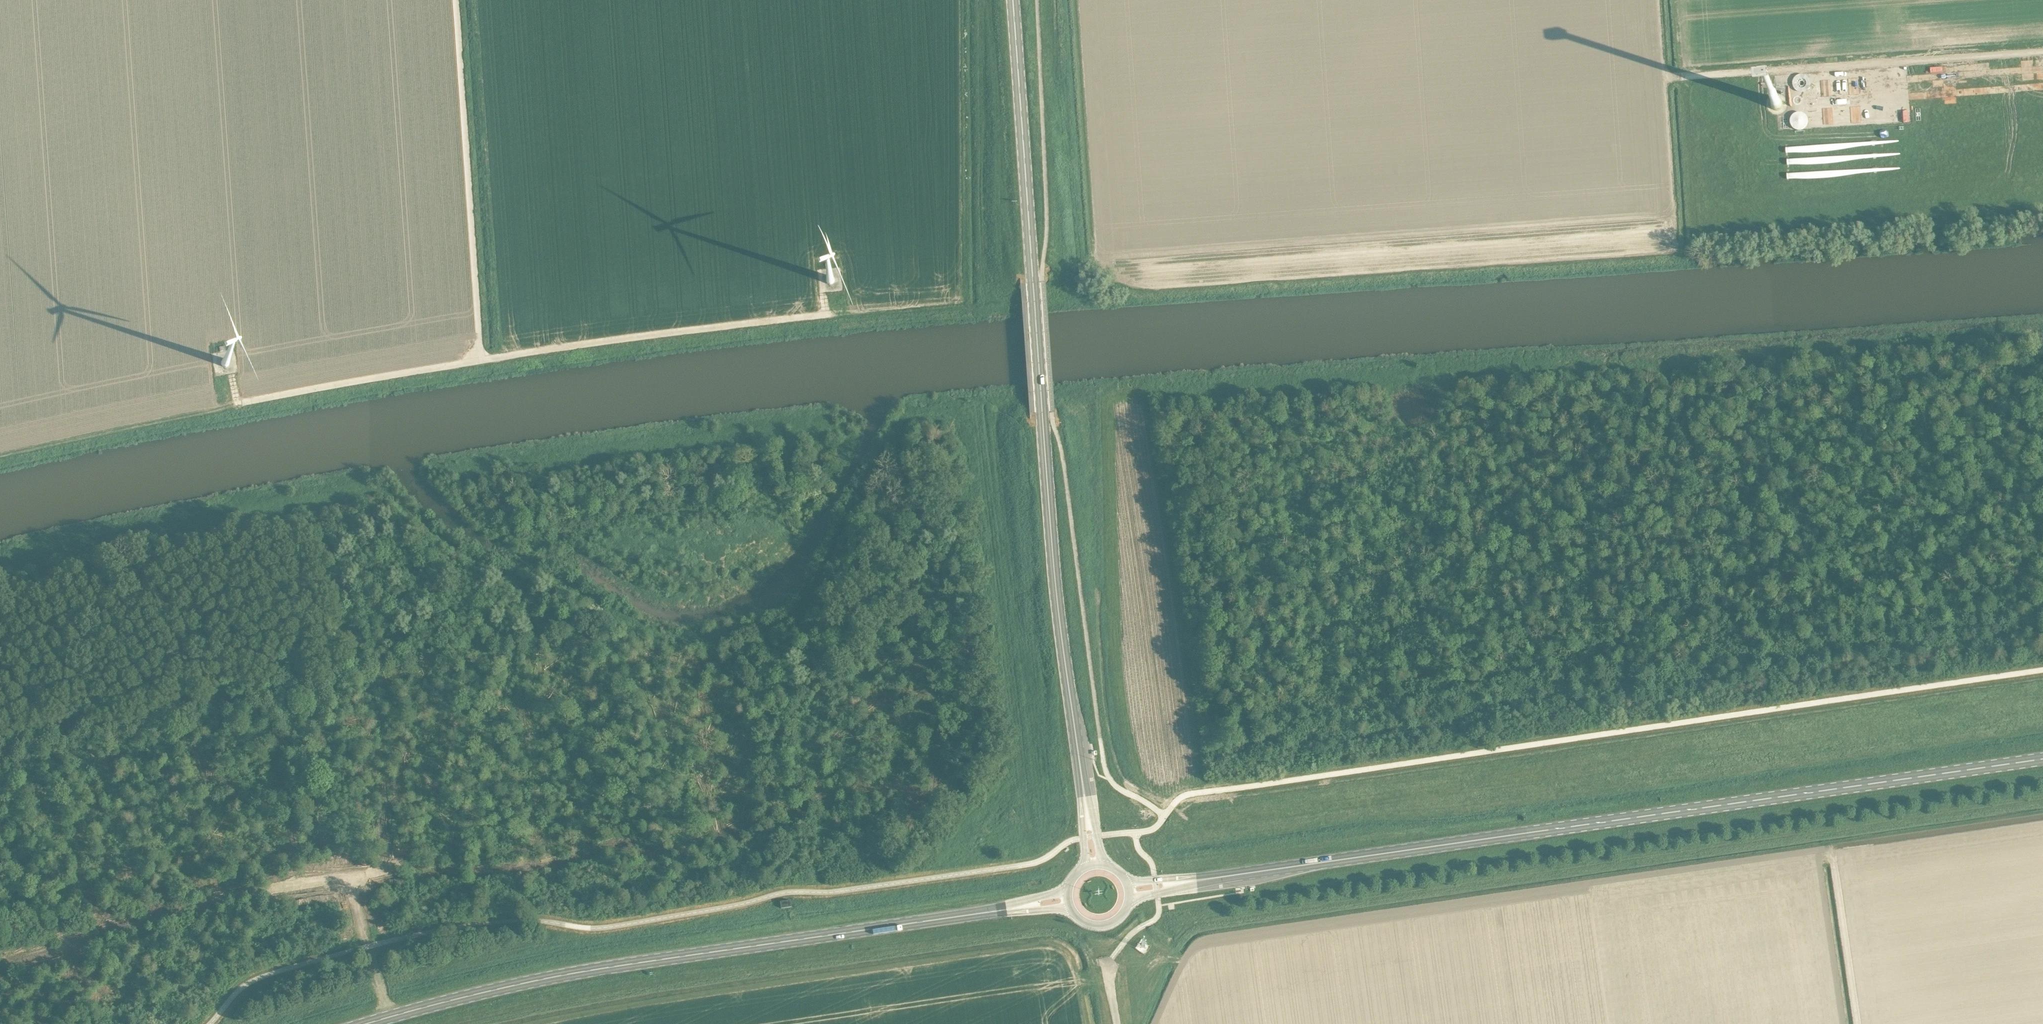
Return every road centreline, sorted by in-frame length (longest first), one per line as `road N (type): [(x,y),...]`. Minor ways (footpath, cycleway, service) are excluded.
road 1 (secondary): [(1085,808),(1055,582),(1013,0)]
road 2 (primary): [(363,1023),(527,982),(1008,907)]
road 3 (primary): [(1412,849),(2042,757)]
road 4 (primary): [(1412,849),(1201,880)]

